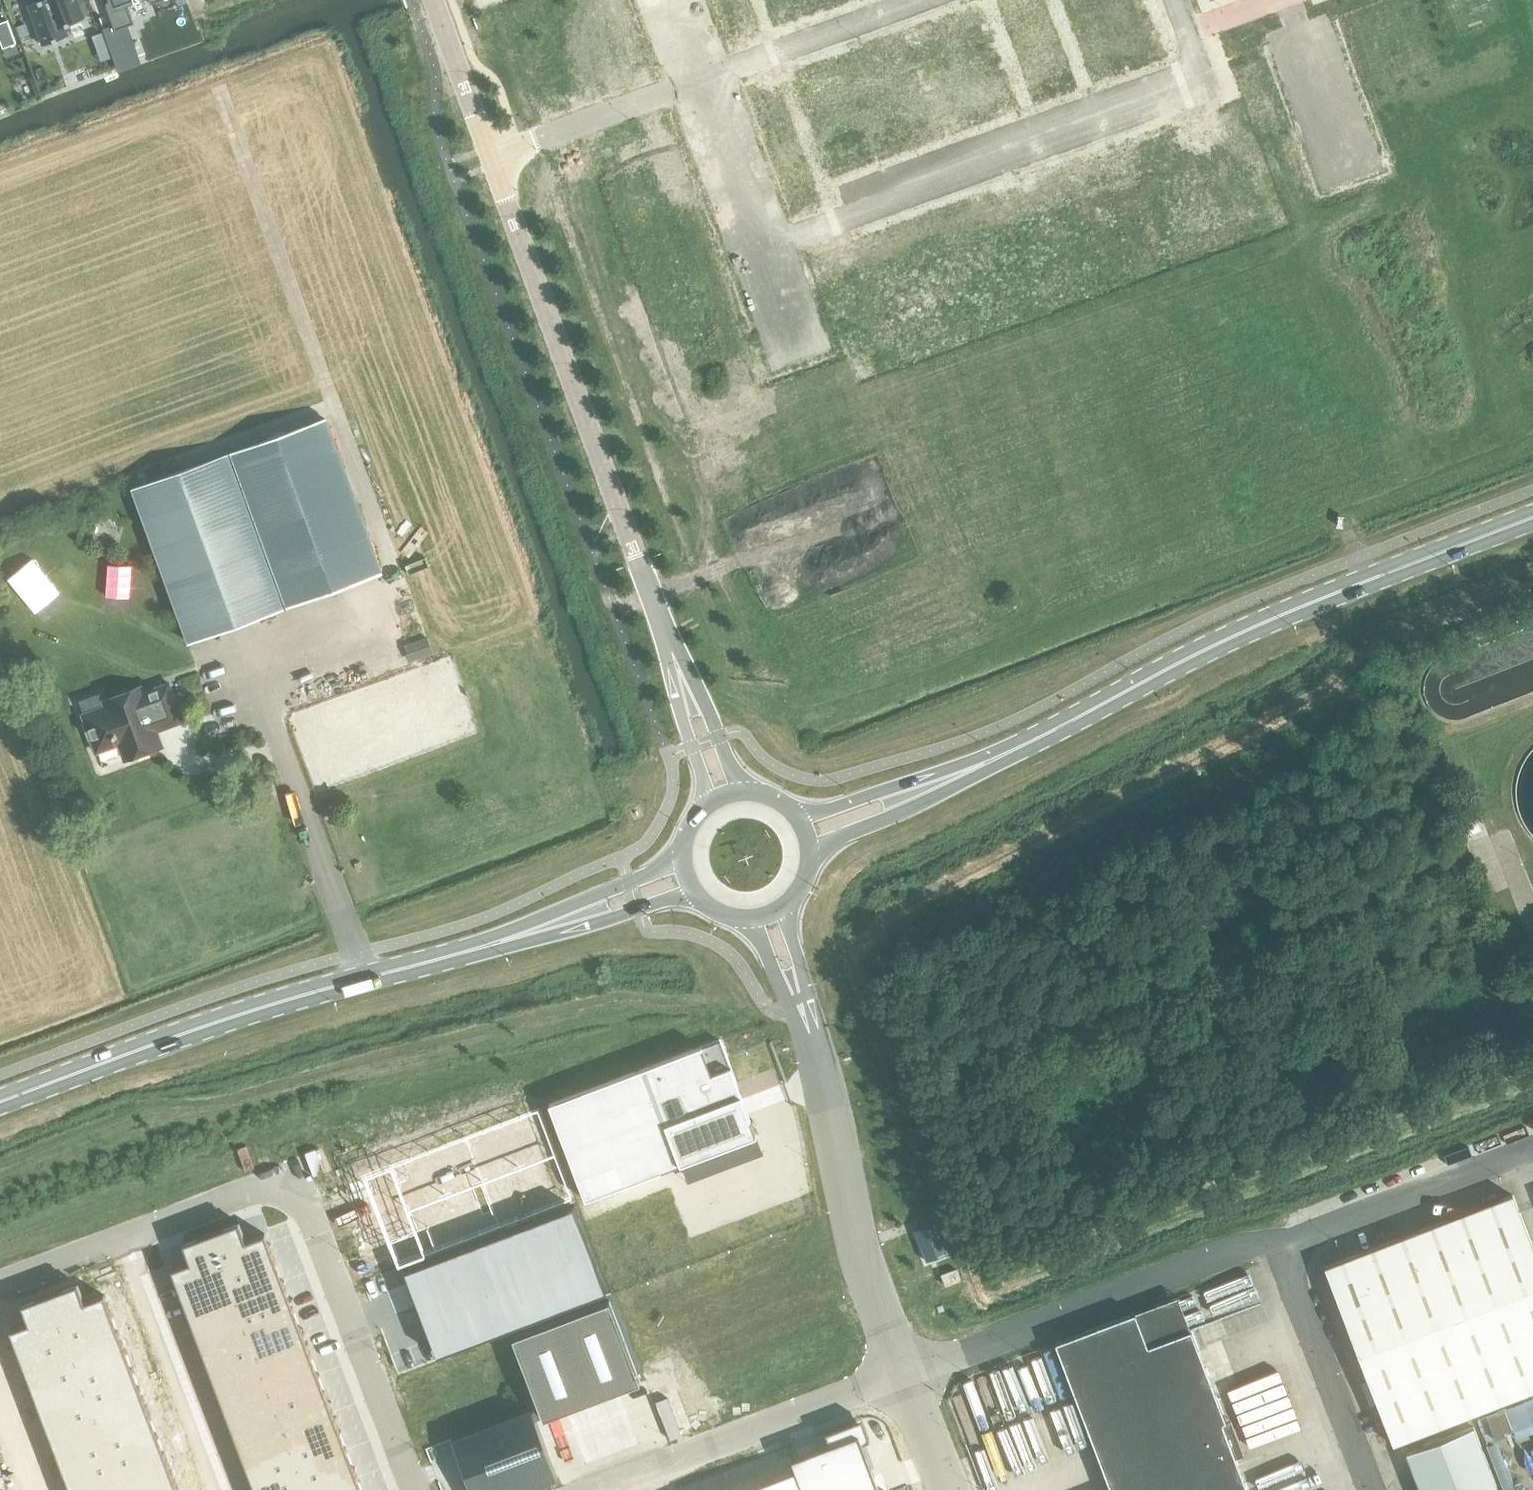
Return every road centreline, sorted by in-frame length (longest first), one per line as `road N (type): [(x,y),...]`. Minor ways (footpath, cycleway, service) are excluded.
road 1 (secondary): [(921,790),(1213,645),(1532,517)]
road 2 (unclassified): [(0,1285),(294,1175),(417,1489)]
road 3 (secondary): [(0,1098),(144,1043),(570,918)]
road 4 (track): [(409,617),(219,93)]
road 5 (residential): [(490,155),(678,664)]
road 6 (residential): [(765,247),(1201,78),(1182,22)]
road 7 (unclassified): [(905,1374),(1257,1244),(1283,1248)]
road 8 (unclassified): [(803,1012),(859,1259),(905,1374)]
road 9 (unclassified): [(905,1374),(605,1489)]
road 10 (unclassified): [(1283,1248),(1532,1145)]
road 11 (unclassified): [(1373,1489),(1283,1248)]
road 12 (residential): [(701,79),(918,0)]
road 13 (residential): [(490,155),(701,79)]
road 14 (residential): [(701,79),(765,247)]
road 15 (residential): [(434,0),(490,155)]
road 16 (residential): [(743,790),(710,712),(678,664)]
road 17 (residential): [(678,664),(710,800)]
road 18 (secondary): [(809,849),(884,820),(921,790)]
road 19 (secondary): [(921,790),(874,793),(798,818)]
road 20 (secondary): [(570,918),(615,916),(691,892)]
road 21 (secondary): [(680,864),(607,890),(570,918)]
road 22 (unclassified): [(905,1374),(949,1489)]

